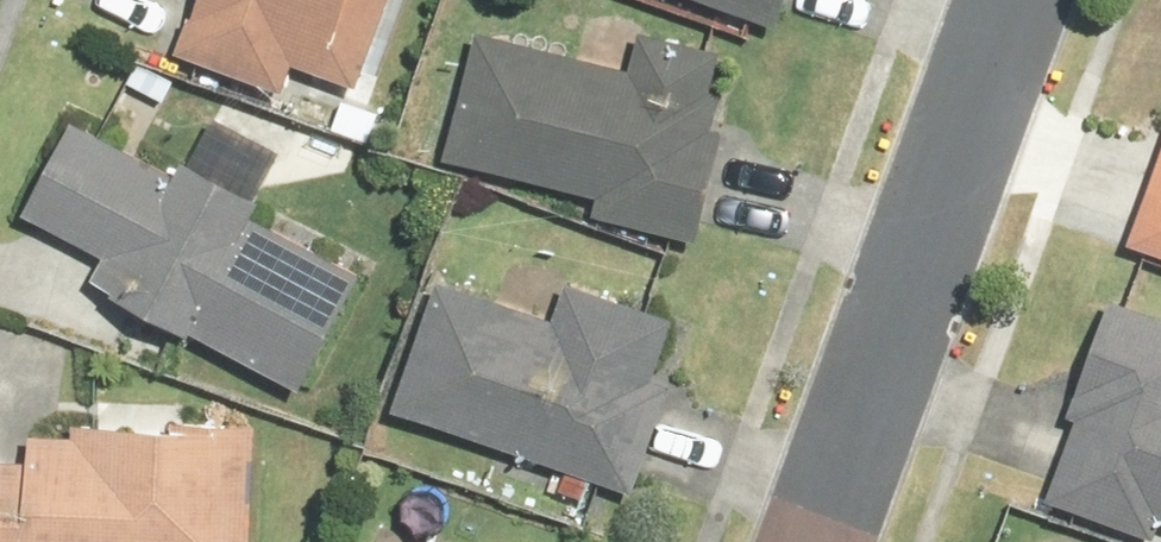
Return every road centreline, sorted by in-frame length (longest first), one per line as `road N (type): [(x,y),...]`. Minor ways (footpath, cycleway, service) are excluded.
road 1 (residential): [(1013,0),(822,541)]

